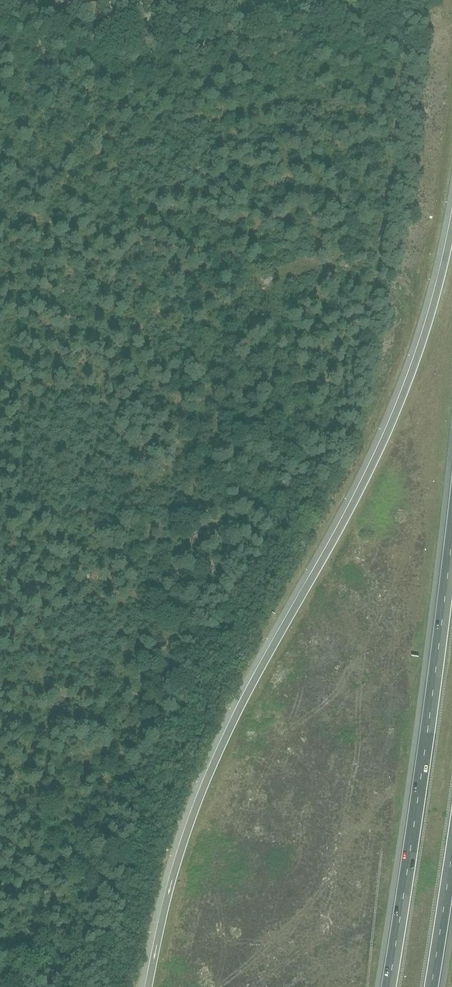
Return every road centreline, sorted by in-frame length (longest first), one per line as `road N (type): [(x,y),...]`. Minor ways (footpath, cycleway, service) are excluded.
road 1 (motorway): [(451,229),(428,324),(378,453),(210,772),(178,857),(148,986)]
road 2 (motorway): [(451,541),(388,986)]
road 3 (track): [(0,9),(103,36),(191,43),(315,28),(327,5)]
road 4 (motorway): [(431,986),(451,850)]

